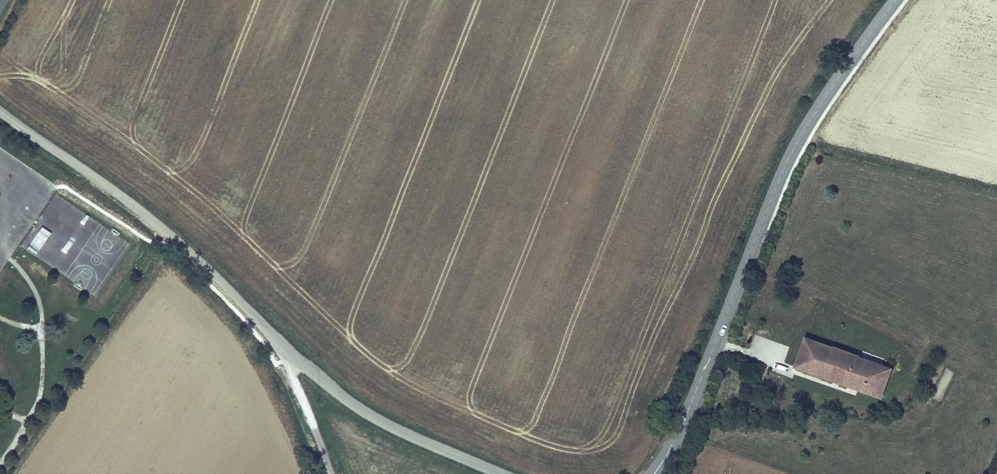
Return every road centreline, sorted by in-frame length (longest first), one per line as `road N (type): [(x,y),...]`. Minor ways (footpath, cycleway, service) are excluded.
road 1 (unclassified): [(498,473),(338,395),(138,209),(0,112)]
road 2 (tertiary): [(663,461),(788,155),(893,0)]

